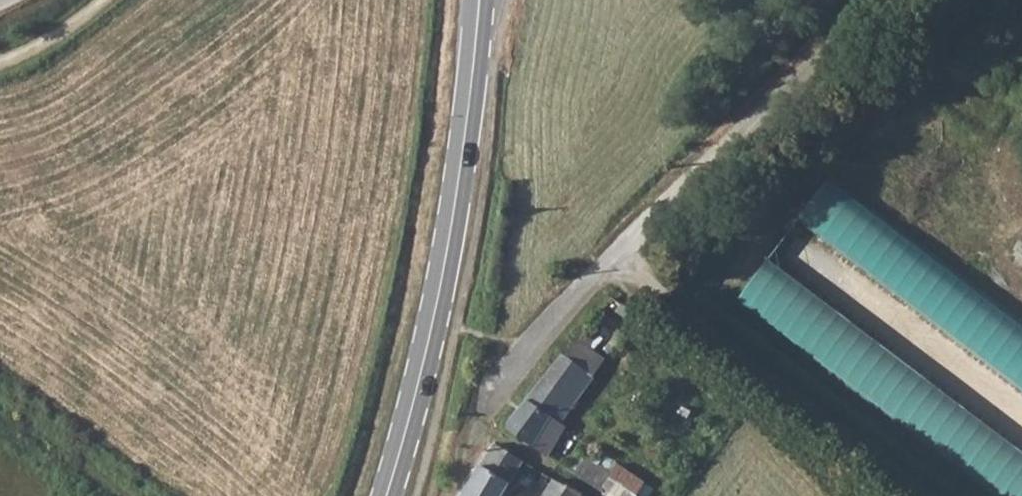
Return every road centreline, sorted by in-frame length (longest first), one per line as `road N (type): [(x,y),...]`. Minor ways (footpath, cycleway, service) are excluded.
road 1 (secondary): [(386,495),(440,281),(478,0)]
road 2 (track): [(912,495),(621,263)]

